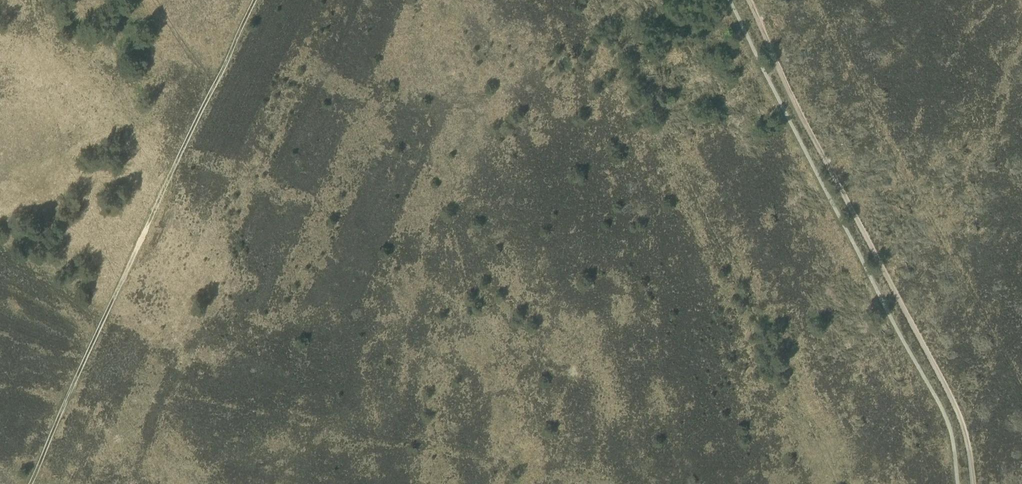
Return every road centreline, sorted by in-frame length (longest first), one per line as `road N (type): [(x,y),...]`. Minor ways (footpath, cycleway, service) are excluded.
road 1 (track): [(972,483),(960,416),(748,0)]

